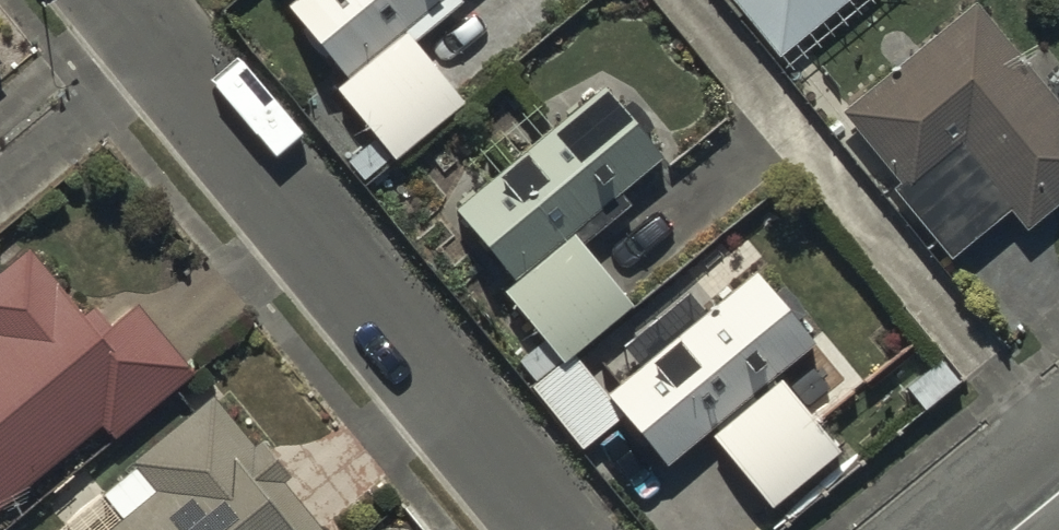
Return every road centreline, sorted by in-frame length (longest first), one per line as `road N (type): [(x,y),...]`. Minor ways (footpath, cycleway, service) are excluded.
road 1 (residential): [(561,529),(122,0)]

